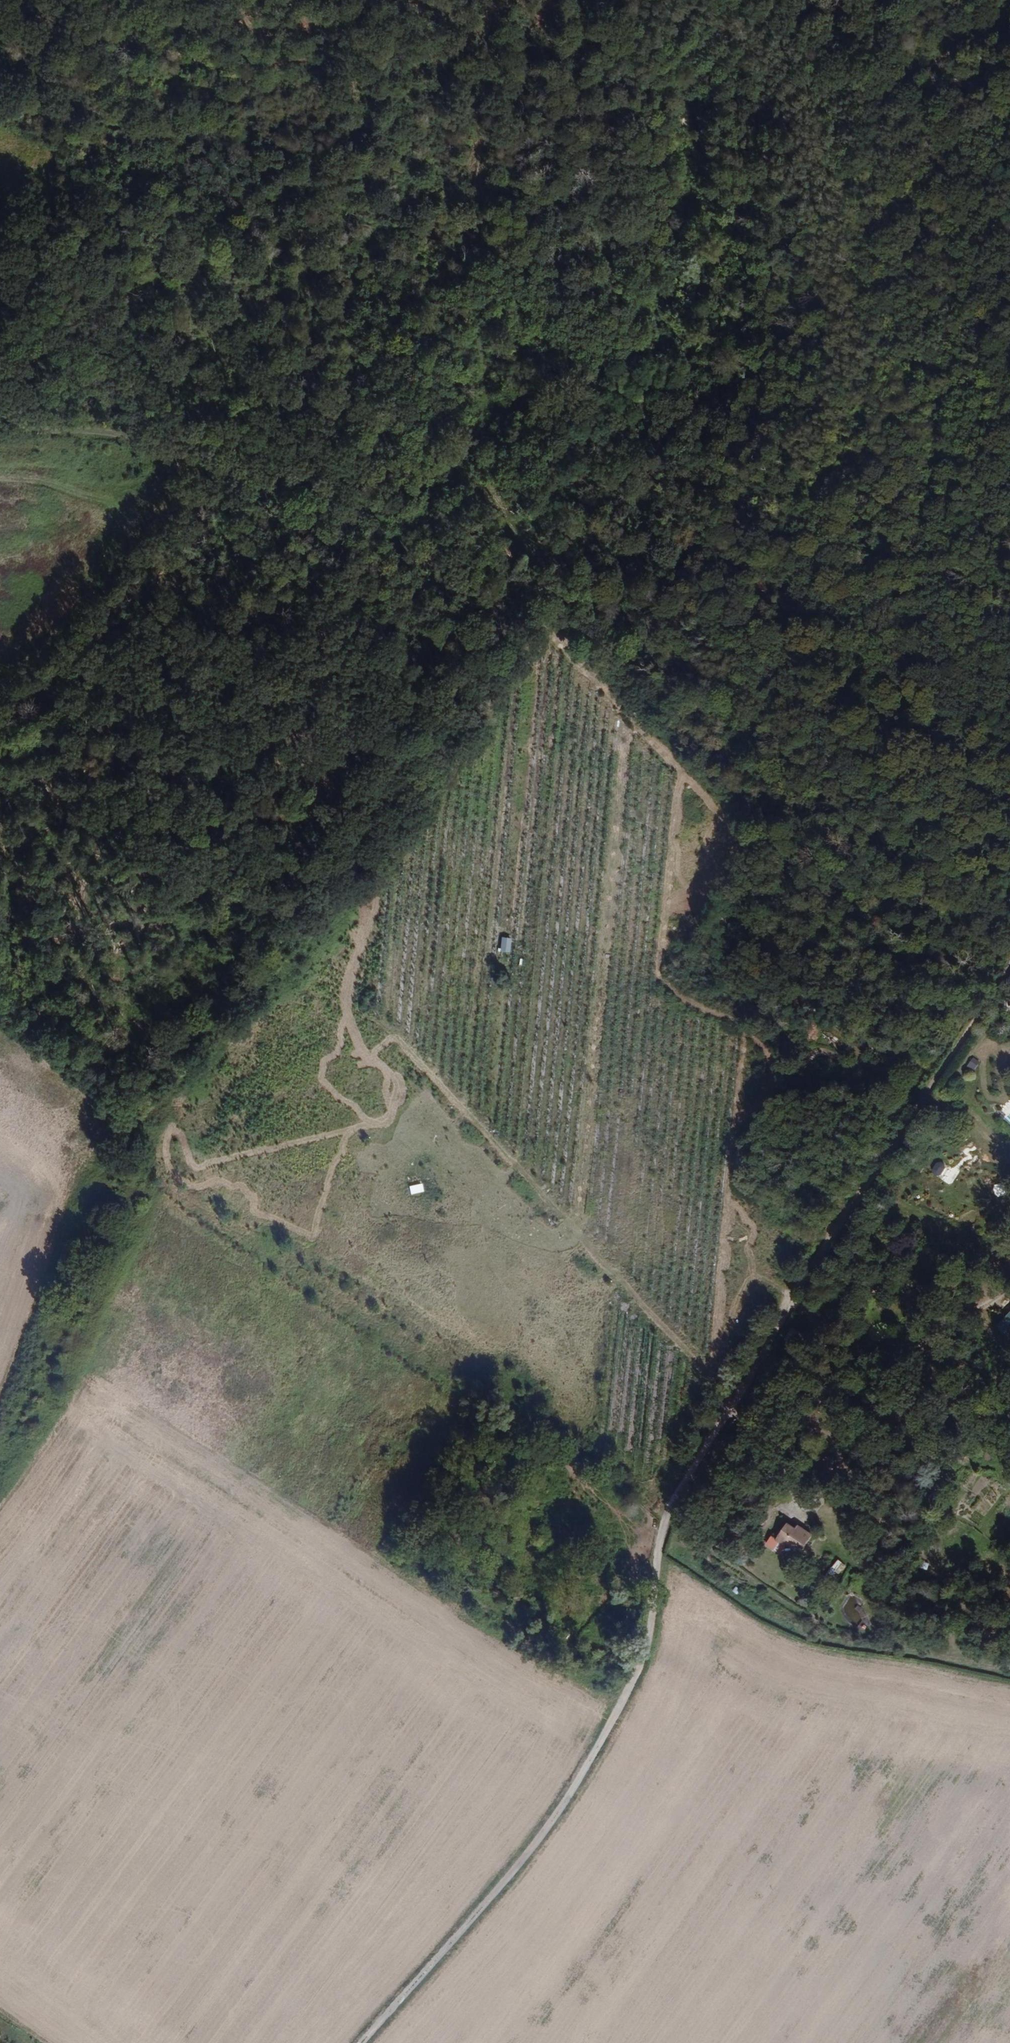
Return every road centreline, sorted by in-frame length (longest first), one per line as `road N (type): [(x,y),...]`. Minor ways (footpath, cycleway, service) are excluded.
road 1 (track): [(969,926),(940,1029),(916,1078),(879,1128),(830,1229),(671,1502),(649,1637),(625,1697),(553,1821),(362,2042)]
road 2 (track): [(0,430),(136,439),(264,483),(542,611),(651,684),(774,842),(857,901),(929,935),(969,926)]
road 3 (track): [(903,86),(1008,0)]
road 4 (track): [(822,0),(874,36),(903,86)]

